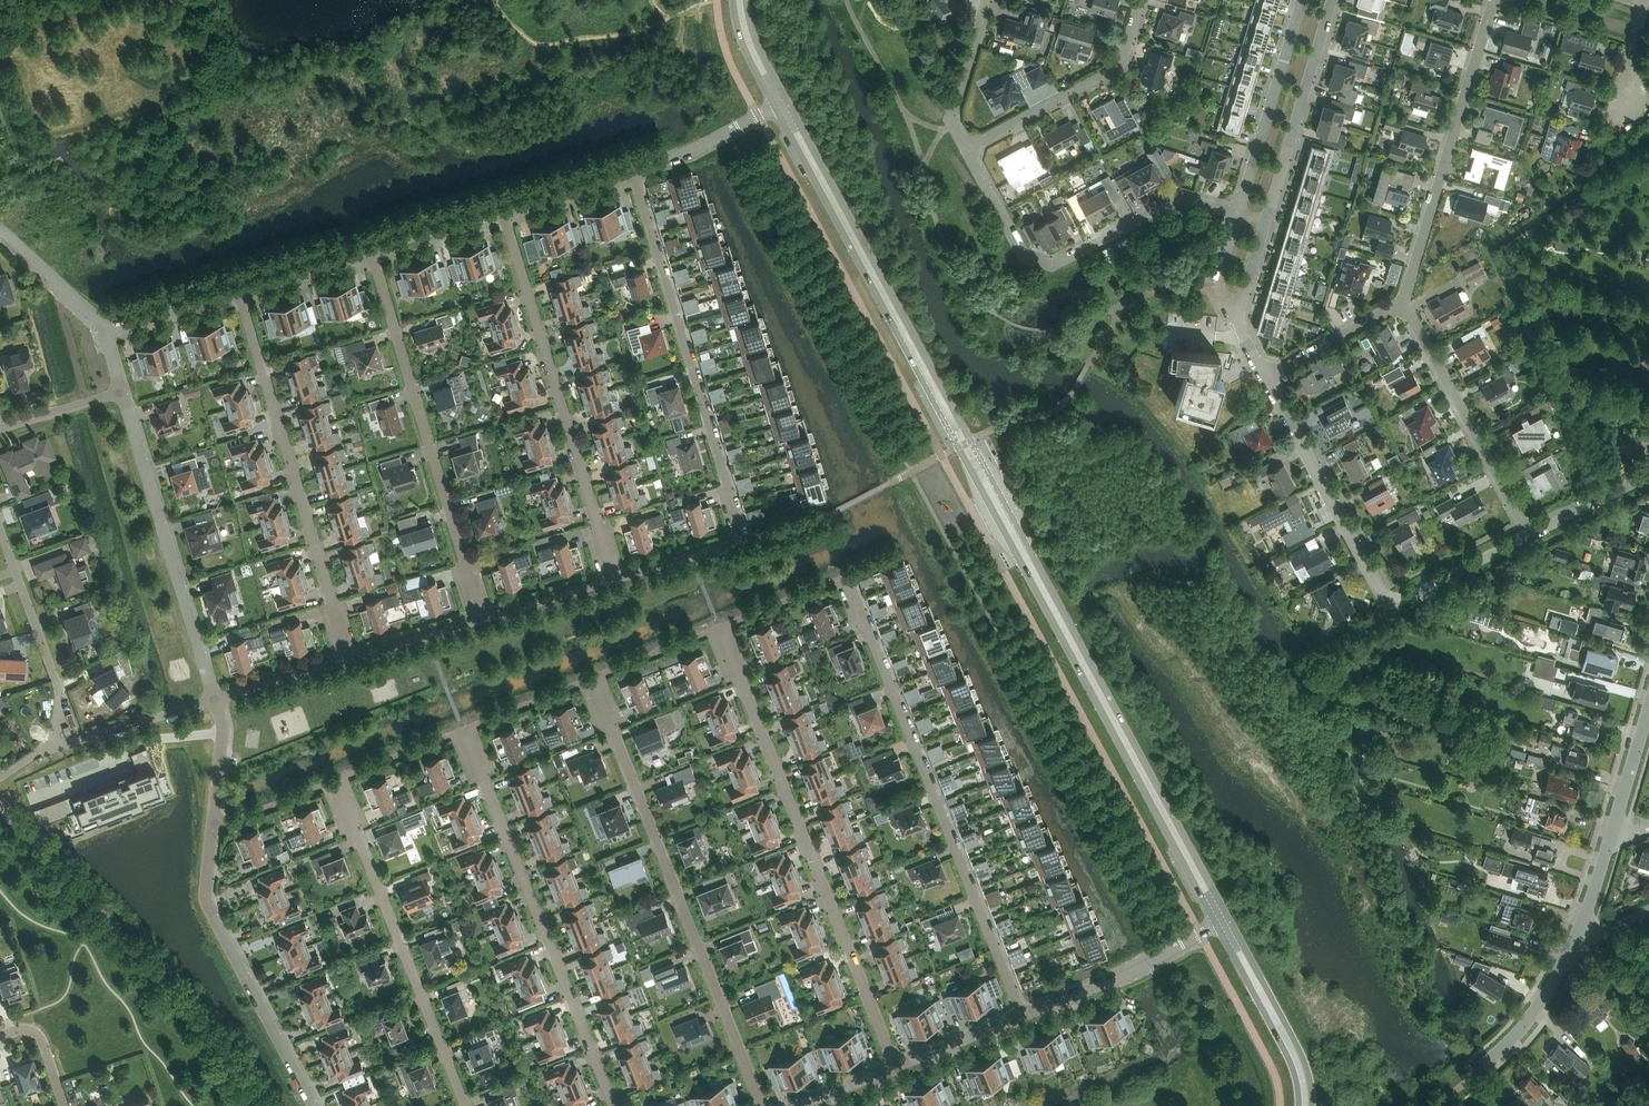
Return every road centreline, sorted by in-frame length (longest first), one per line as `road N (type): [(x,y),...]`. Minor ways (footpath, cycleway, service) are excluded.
road 1 (secondary): [(774,107),(1215,927)]
road 2 (secondary): [(1228,919),(788,99)]
road 3 (residential): [(1021,1018),(844,579),(720,628)]
road 4 (residential): [(615,579),(733,545),(740,534),(633,170)]
road 5 (residential): [(720,628),(894,1068)]
road 6 (residential): [(590,680),(759,1105)]
road 7 (residential): [(1265,376),(1388,606),(1529,535)]
road 8 (residential): [(612,1105),(463,731)]
road 9 (unclassified): [(265,1105),(200,1022),(0,809)]
road 10 (residential): [(348,660),(238,289)]
road 11 (residential): [(480,620),(373,249)]
road 12 (residential): [(615,579),(503,211)]
road 13 (residential): [(1238,215),(1180,199),(1051,268),(1032,264),(965,150)]
road 14 (residential): [(463,1105),(333,782)]
road 15 (residential): [(215,700),(121,392)]
road 16 (residential): [(1404,302),(1494,0)]
road 17 (residential): [(314,1105),(206,905),(212,823)]
road 18 (residential): [(1483,1068),(1559,977),(1613,832)]
road 19 (residential): [(1529,535),(1404,302)]
road 20 (residential): [(965,150),(1117,65),(1140,0)]
road 21 (residential): [(1265,223),(1332,0)]
road 22 (residential): [(1303,0),(1238,215)]
road 23 (secondary): [(1313,1105),(1299,1048),(1228,919)]
road 24 (residential): [(1201,934),(1021,1018)]
road 25 (secondary): [(1215,927),(1285,1055),(1298,1105)]
road 26 (residential): [(60,701),(0,533)]
road 27 (residential): [(965,150),(951,118),(985,0)]
road 28 (residential): [(1265,376),(1404,302)]
road 29 (residential): [(78,741),(215,700)]
road 30 (residential): [(480,620),(615,579)]
road 31 (residential): [(238,289),(373,249)]
road 32 (residential): [(0,235),(104,329)]
road 33 (residential): [(720,628),(590,680)]
road 34 (residential): [(104,329),(238,289)]
road 35 (residential): [(463,731),(333,782)]
road 36 (residential): [(215,700),(348,660)]
road 37 (residential): [(348,660),(480,620)]
road 38 (residential): [(590,680),(463,731)]
road 39 (residential): [(1021,1018),(894,1068)]
road 40 (residential): [(503,211),(633,170)]
road 41 (residential): [(633,170),(758,116)]
road 42 (residential): [(373,249),(503,211)]
road 43 (residential): [(1529,535),(1648,478)]
road 44 (residential): [(333,782),(212,823)]
road 45 (residential): [(0,429),(121,392)]
road 46 (residential): [(1613,832),(1648,711)]
road 47 (residential): [(212,823),(223,734),(215,700)]

